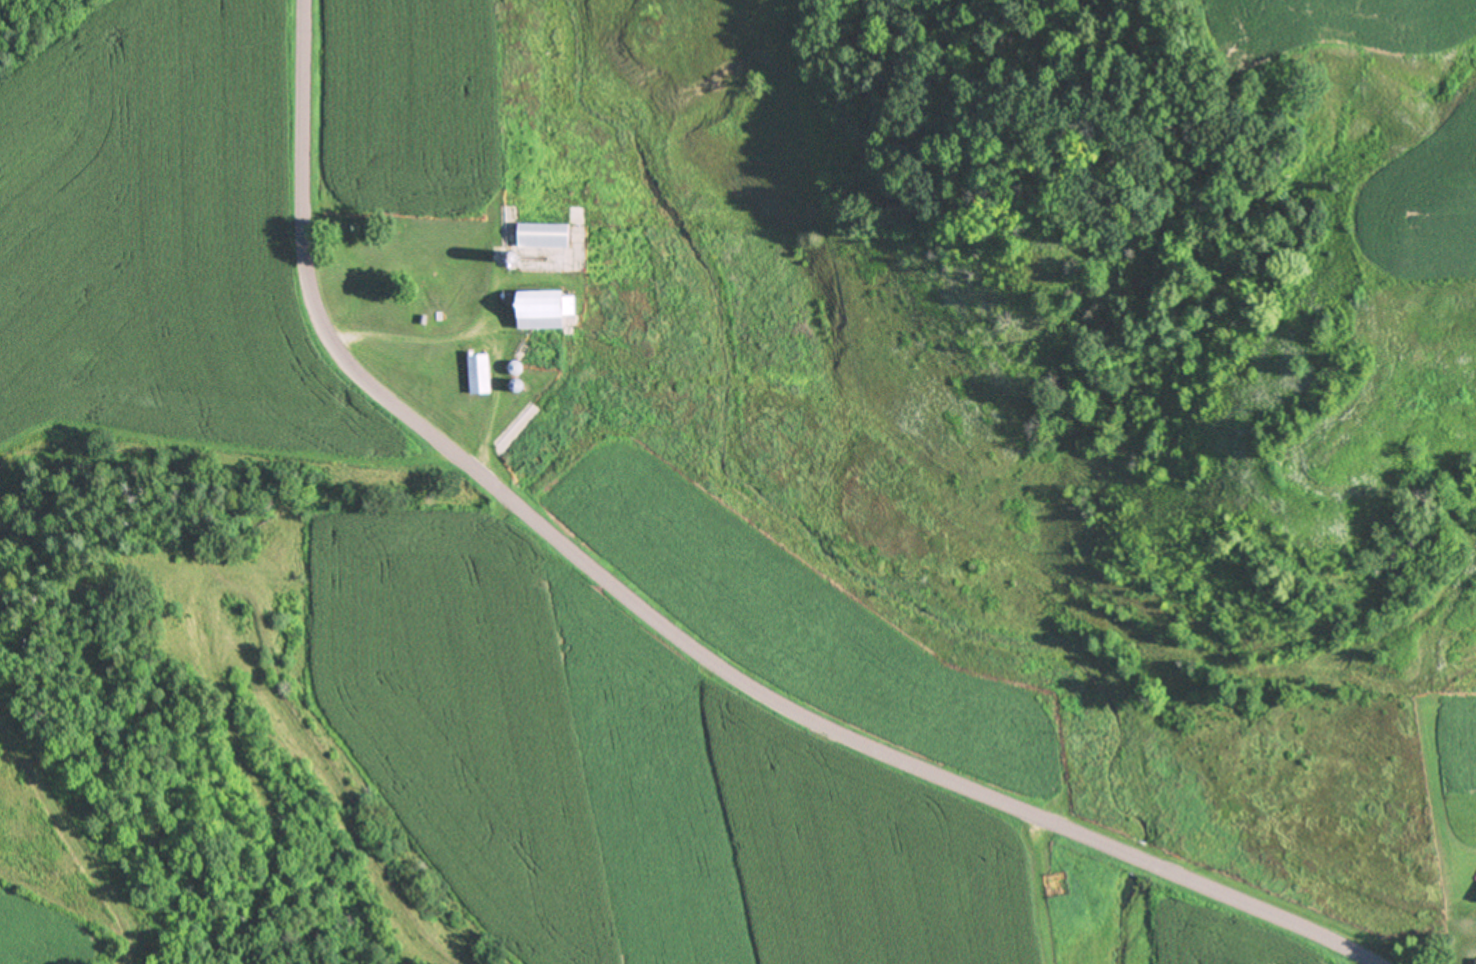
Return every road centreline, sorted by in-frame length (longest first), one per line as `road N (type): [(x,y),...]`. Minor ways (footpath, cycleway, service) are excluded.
road 1 (residential): [(1373,963),(826,730),(691,649),(356,376),(314,313),(302,249)]
road 2 (residential): [(302,249),(303,0)]

